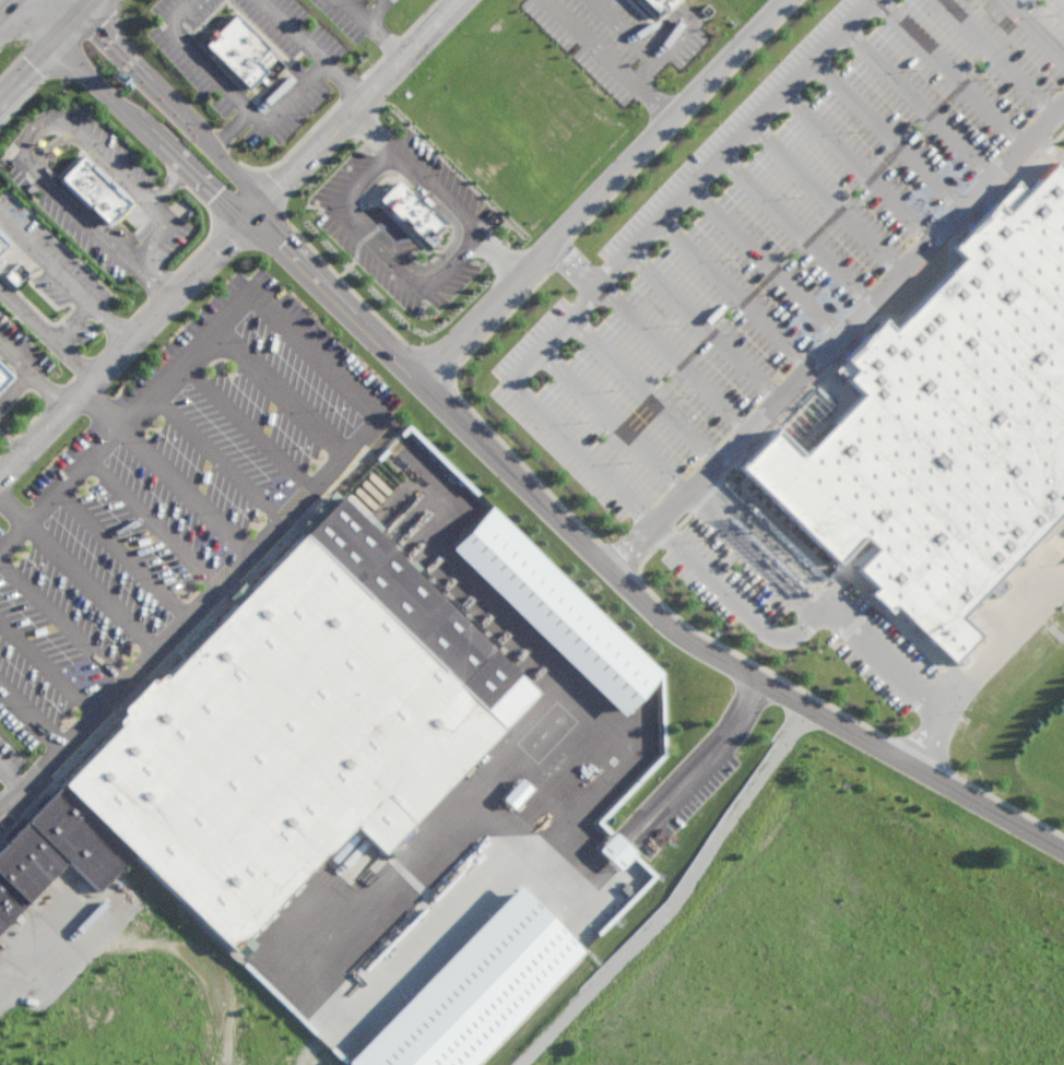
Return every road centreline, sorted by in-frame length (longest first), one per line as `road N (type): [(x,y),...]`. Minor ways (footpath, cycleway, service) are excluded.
road 1 (tertiary): [(1063,851),(671,629),(255,212)]
road 2 (residential): [(461,0),(0,475)]
road 3 (tertiary): [(39,0),(55,38),(91,78),(222,203),(255,212)]
road 4 (tertiary): [(255,212),(244,181),(84,9),(66,0)]
road 5 (track): [(232,1064),(234,979),(187,945)]
road 6 (trunk): [(0,95),(92,0)]

